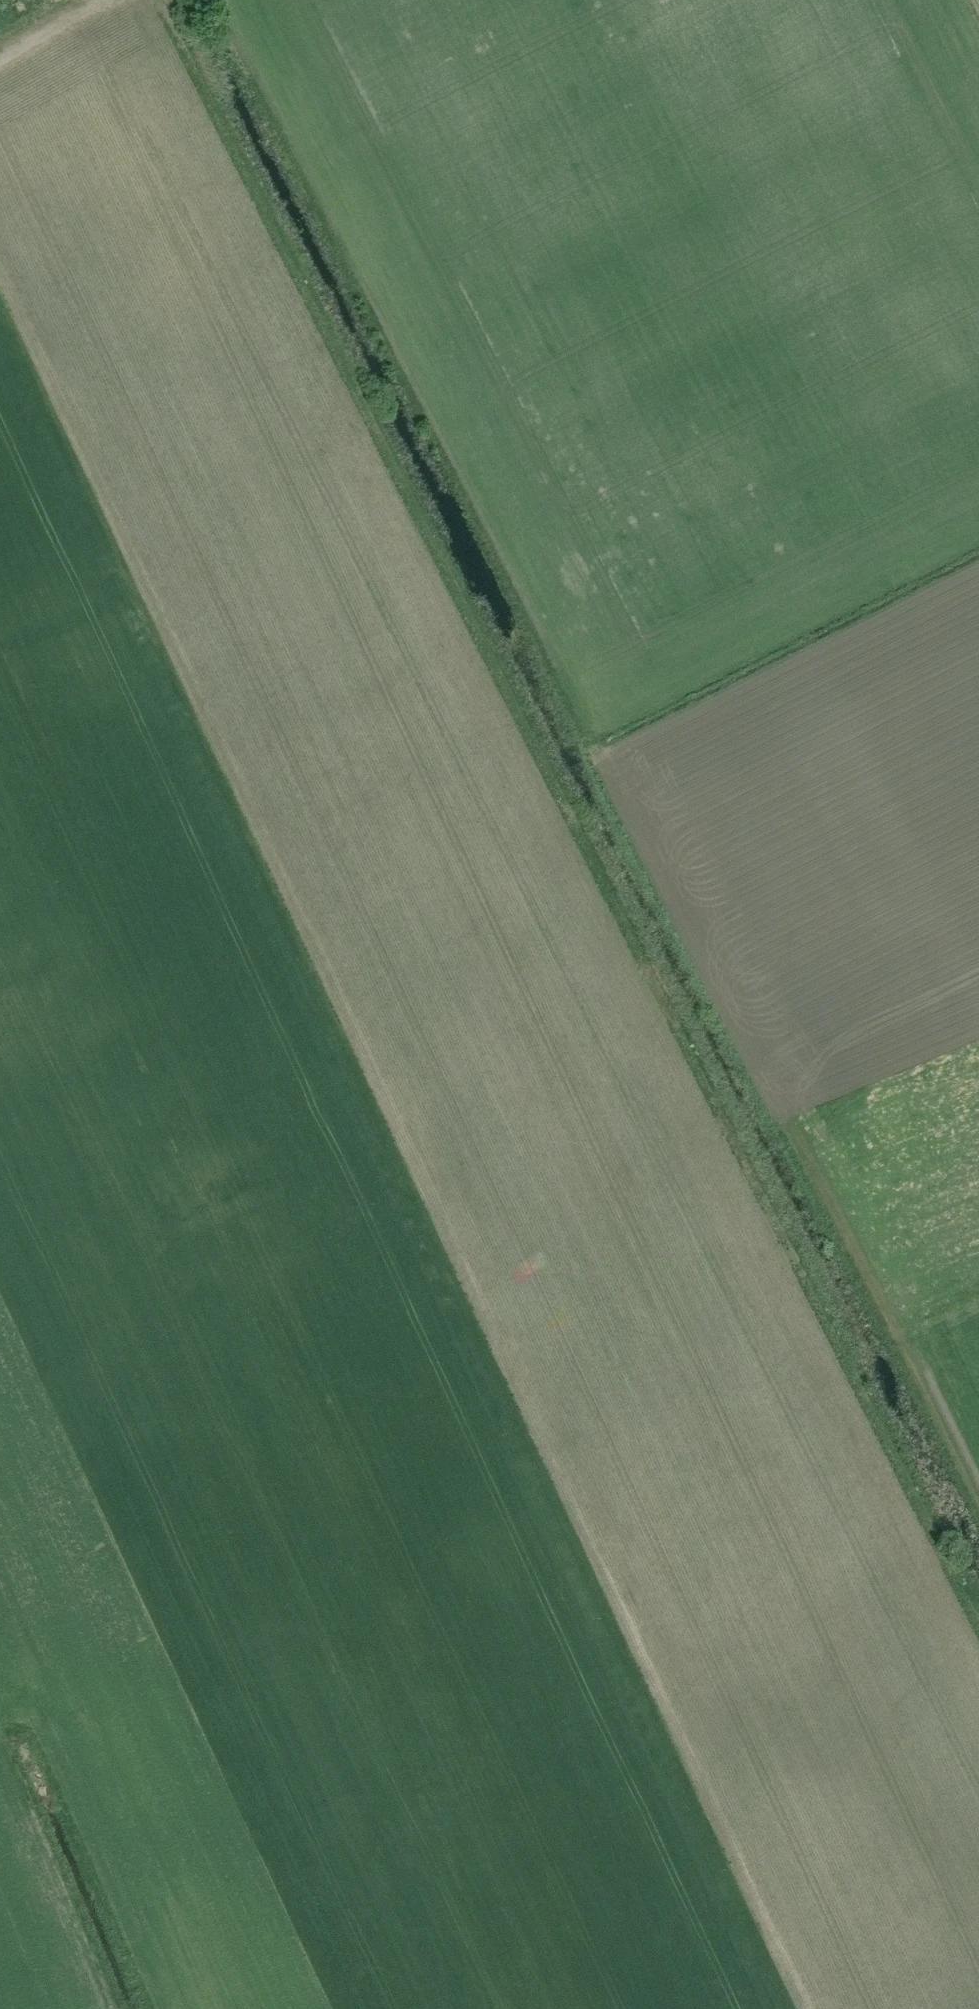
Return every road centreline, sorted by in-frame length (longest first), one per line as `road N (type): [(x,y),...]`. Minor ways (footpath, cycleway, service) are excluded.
road 1 (track): [(114,0),(0,65)]

